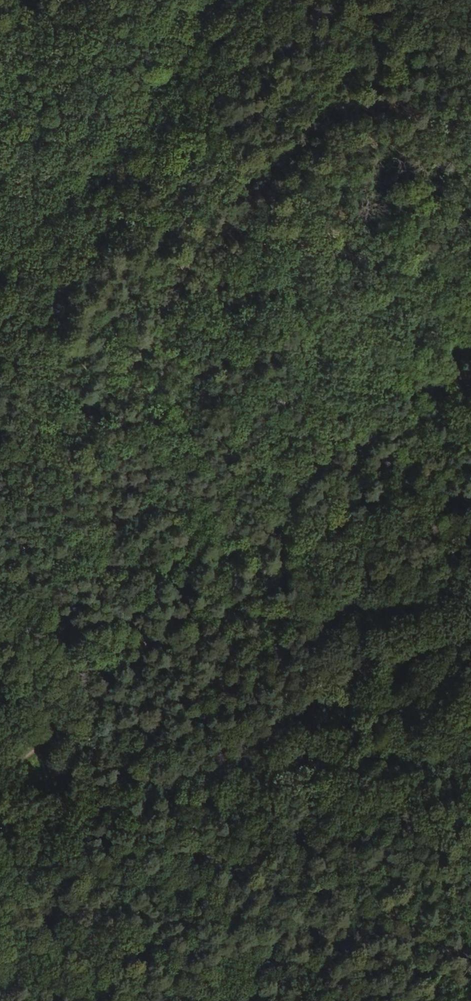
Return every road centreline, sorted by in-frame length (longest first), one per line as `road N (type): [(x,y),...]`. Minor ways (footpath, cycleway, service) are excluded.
road 1 (track): [(31,1000),(74,971),(175,934),(408,920),(470,943)]
road 2 (track): [(0,182),(70,126),(131,93),(233,0)]

